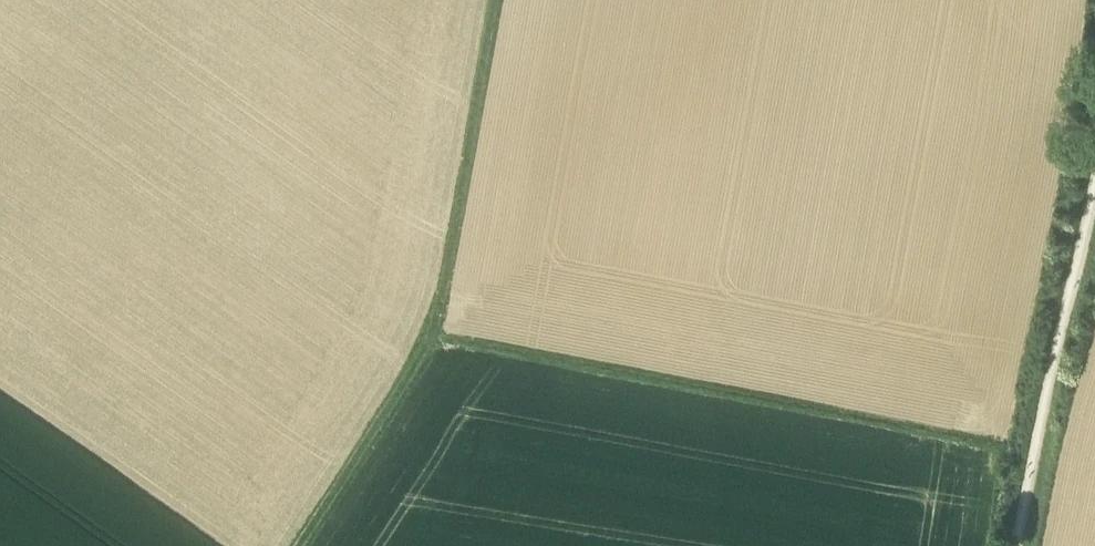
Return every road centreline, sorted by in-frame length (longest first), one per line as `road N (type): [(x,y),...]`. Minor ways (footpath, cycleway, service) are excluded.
road 1 (track): [(515,0),(447,352),(324,545)]
road 2 (track): [(1094,166),(1016,545)]

